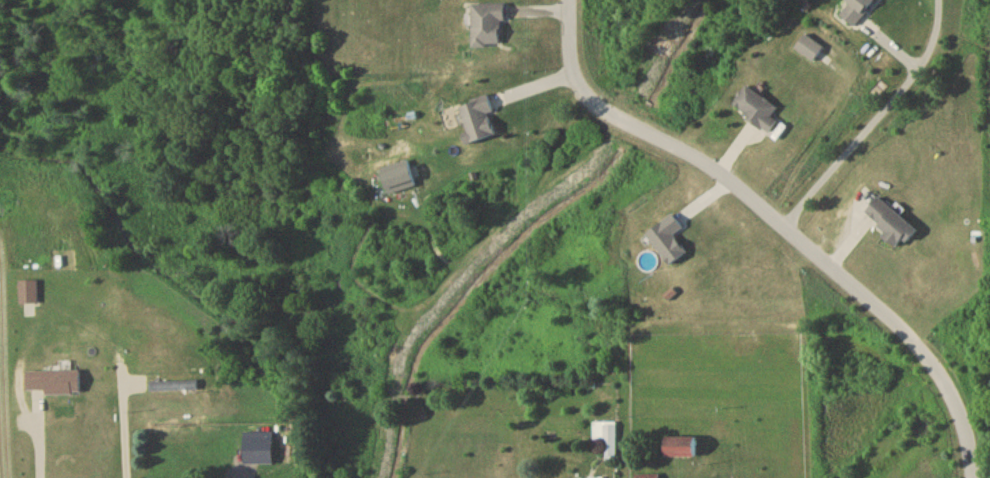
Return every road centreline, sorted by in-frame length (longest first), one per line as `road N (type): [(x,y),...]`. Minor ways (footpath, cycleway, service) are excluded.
road 1 (residential): [(568,0),(570,60),(586,97),(720,175),(908,338),(950,394),(973,477)]

